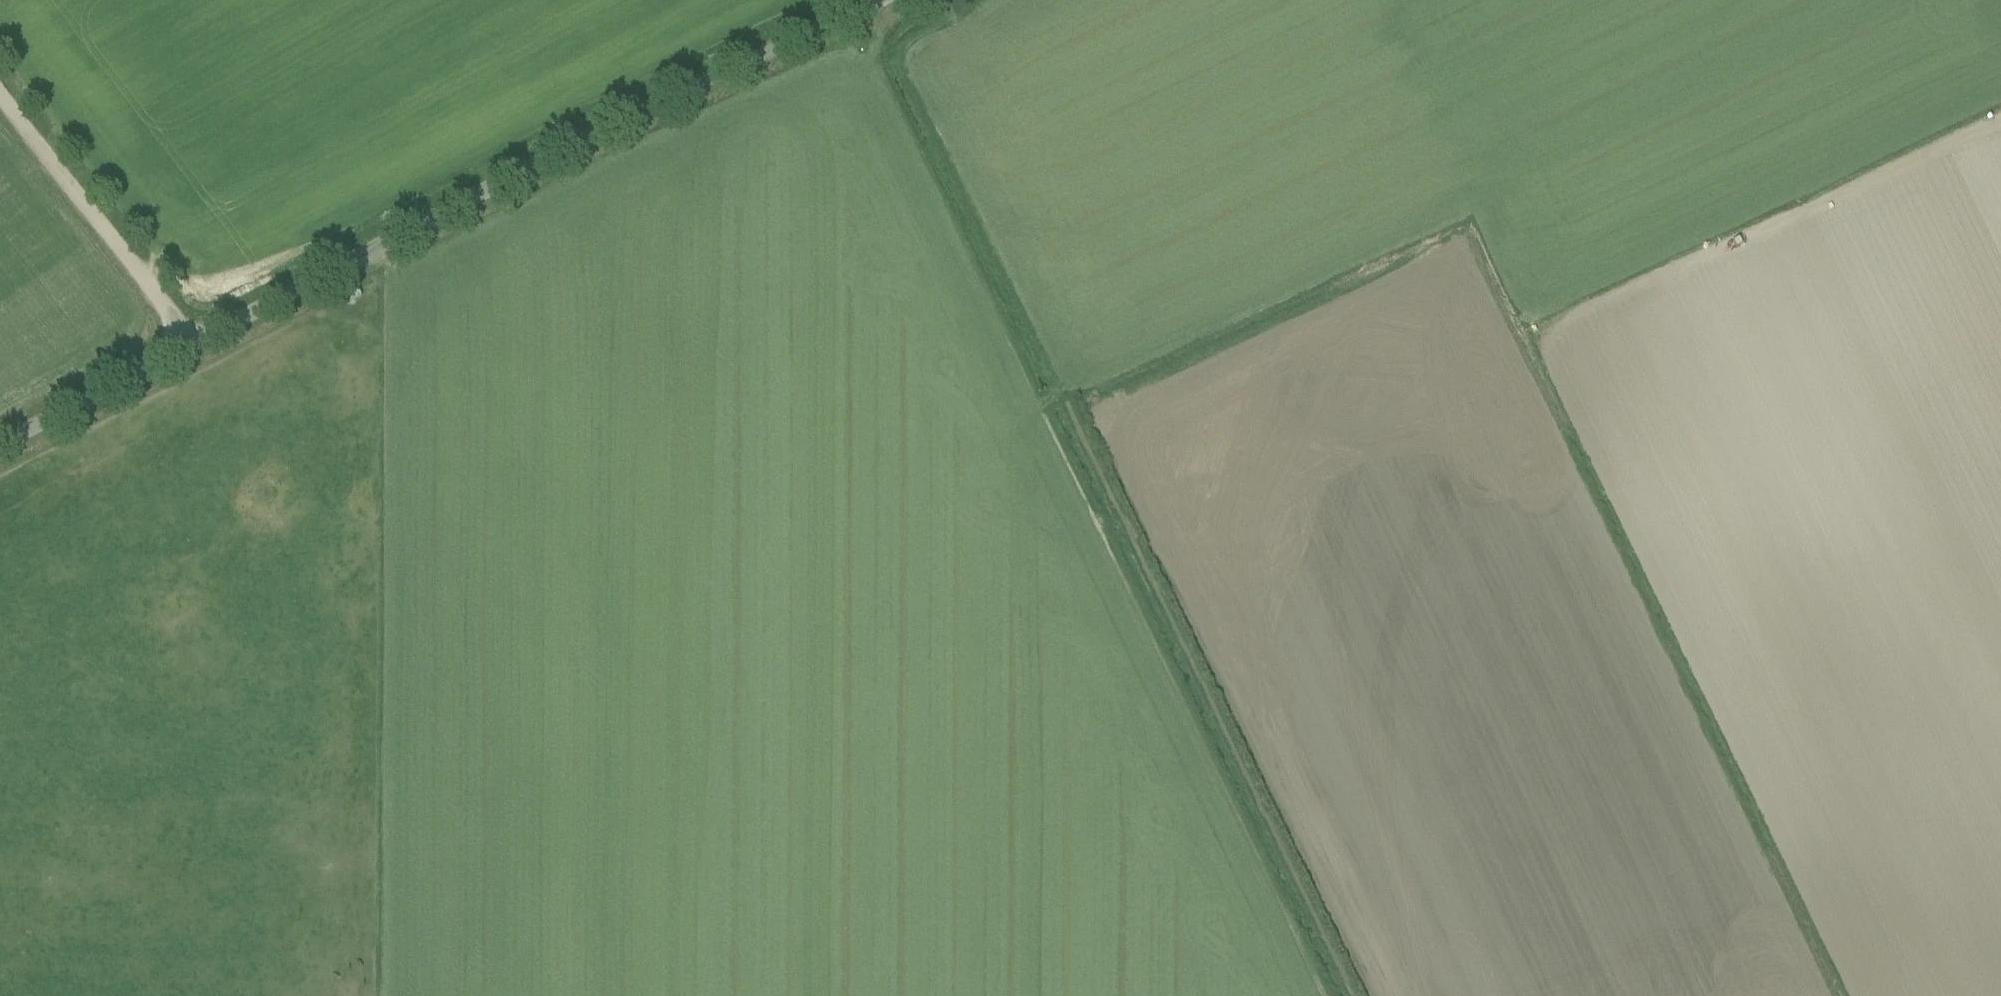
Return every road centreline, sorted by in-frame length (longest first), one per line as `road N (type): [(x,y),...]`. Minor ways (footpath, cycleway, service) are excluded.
road 1 (unclassified): [(0,451),(883,0)]
road 2 (track): [(0,91),(197,348)]

